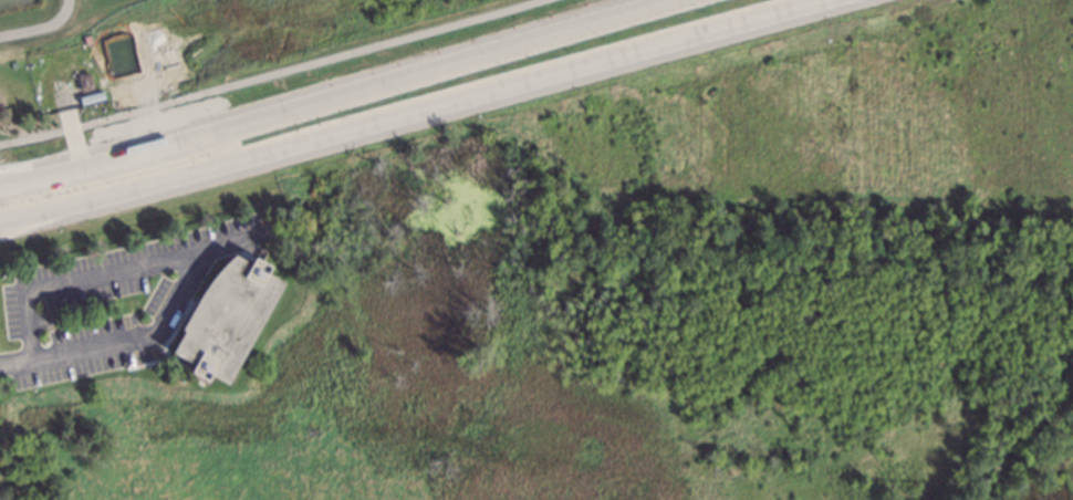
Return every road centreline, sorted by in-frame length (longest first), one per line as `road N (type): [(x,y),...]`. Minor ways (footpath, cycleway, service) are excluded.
road 1 (primary): [(0,220),(486,88)]
road 2 (primary): [(486,88),(812,0)]
road 3 (primary): [(473,61),(179,139)]
road 4 (primary): [(698,0),(473,61)]
road 5 (primary): [(179,139),(0,182)]

